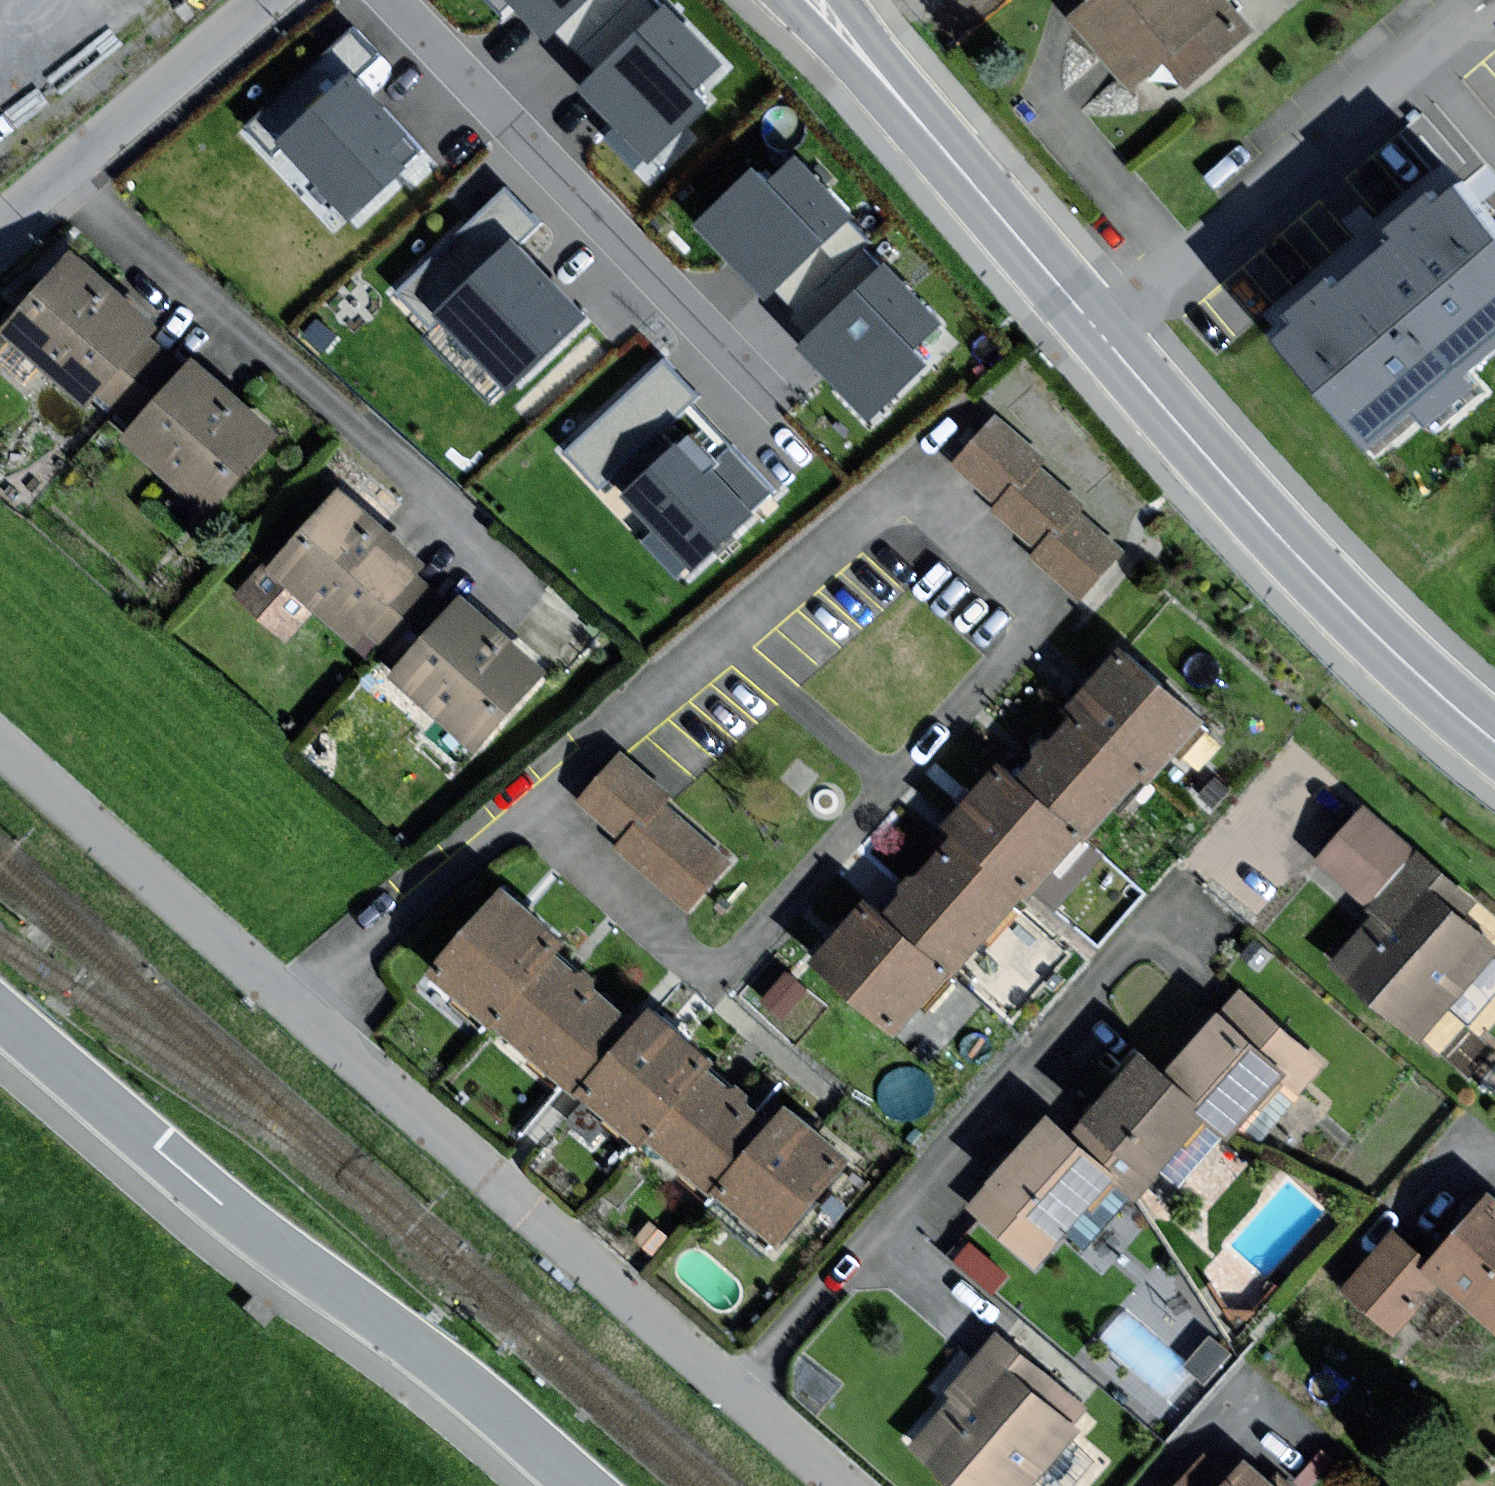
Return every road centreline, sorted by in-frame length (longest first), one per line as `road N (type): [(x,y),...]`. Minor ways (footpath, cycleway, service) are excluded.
road 1 (residential): [(1057,617),(902,481),(532,809),(290,1004)]
road 2 (tertiary): [(0,1014),(580,1485)]
road 3 (residential): [(582,635),(71,167)]
road 4 (residential): [(1181,894),(731,1388)]
road 5 (residential): [(731,1388),(290,1004)]
road 6 (secondary): [(1104,343),(1271,533),(1494,740)]
road 7 (residential): [(1452,30),(1104,343)]
road 8 (residential): [(290,1004),(0,744)]
road 9 (secondary): [(894,94),(1104,343)]
road 10 (residential): [(71,167),(271,0)]
road 11 (residential): [(840,1485),(731,1388)]
road 12 (secondary): [(784,0),(894,94)]

